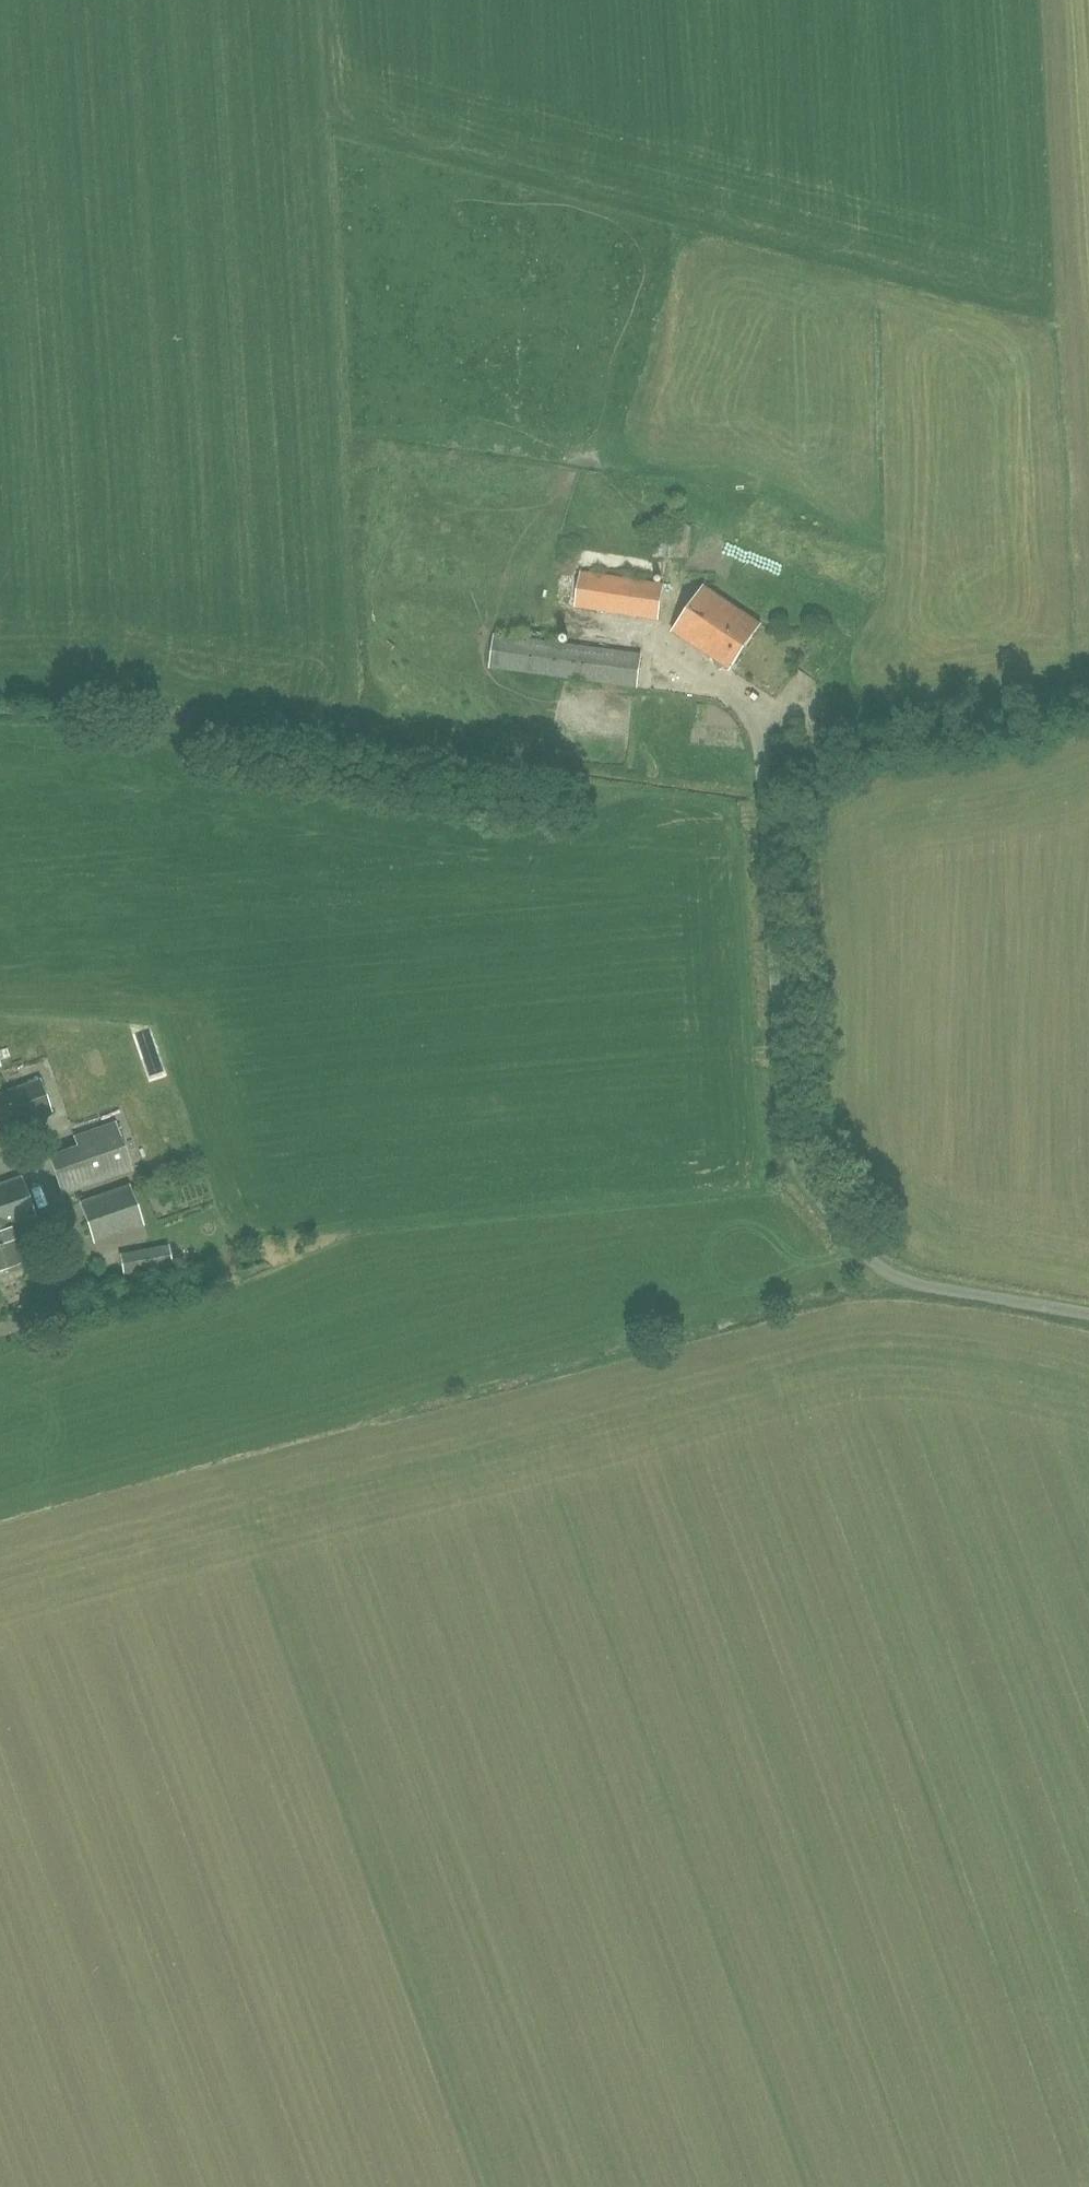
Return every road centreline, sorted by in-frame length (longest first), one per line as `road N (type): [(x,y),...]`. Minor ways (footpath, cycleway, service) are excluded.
road 1 (track): [(756,726),(783,1151),(898,1282),(1088,1315)]

